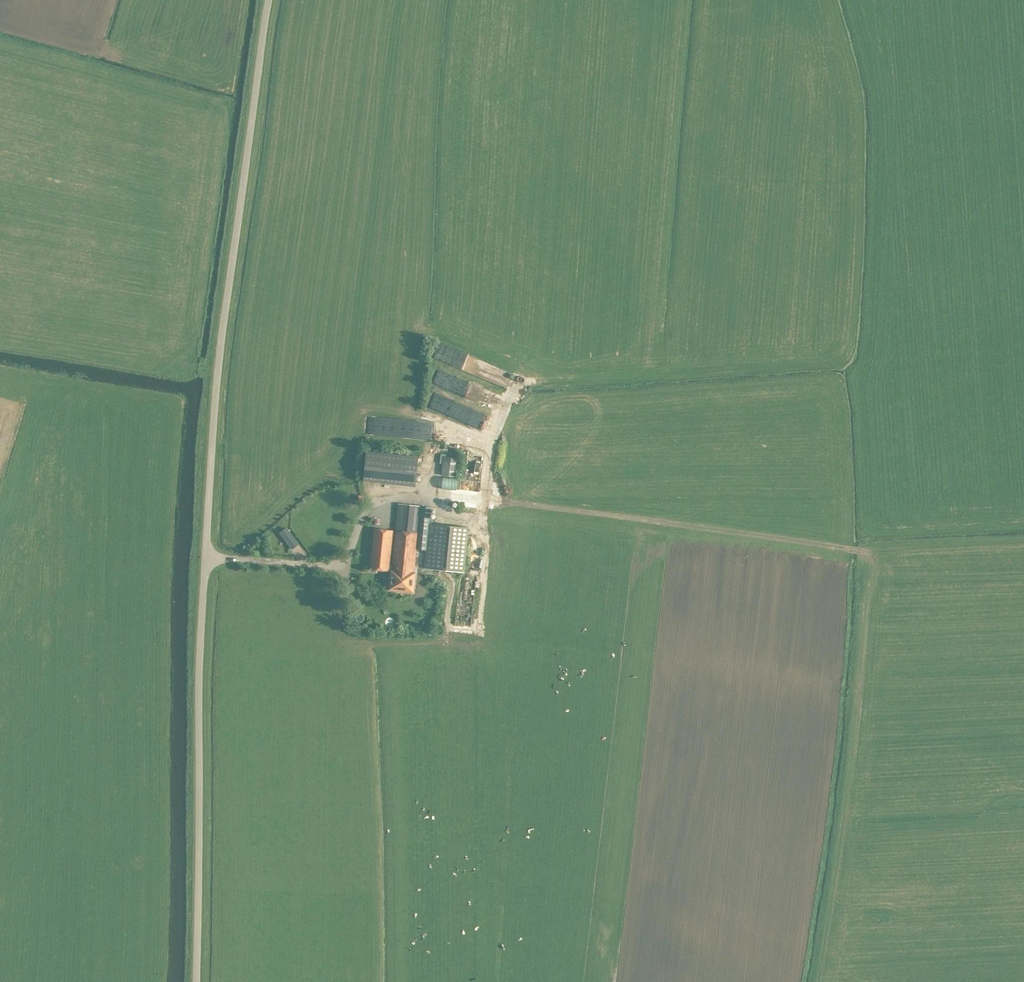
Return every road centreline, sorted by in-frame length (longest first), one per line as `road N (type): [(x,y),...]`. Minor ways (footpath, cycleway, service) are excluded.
road 1 (unclassified): [(194,981),(198,678),(217,368),(267,0)]

